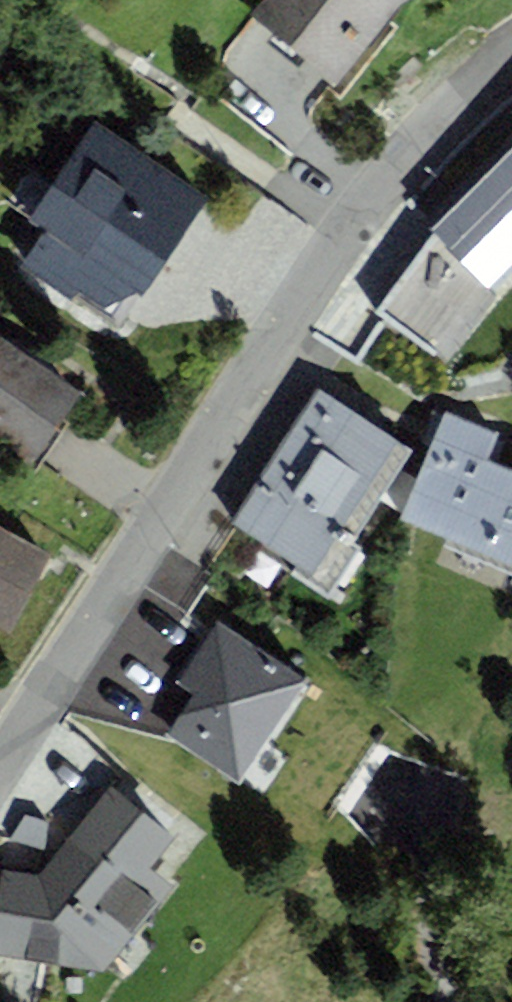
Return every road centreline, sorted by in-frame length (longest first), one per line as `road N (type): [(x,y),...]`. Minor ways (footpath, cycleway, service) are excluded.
road 1 (residential): [(511,55),(345,231),(0,763)]

